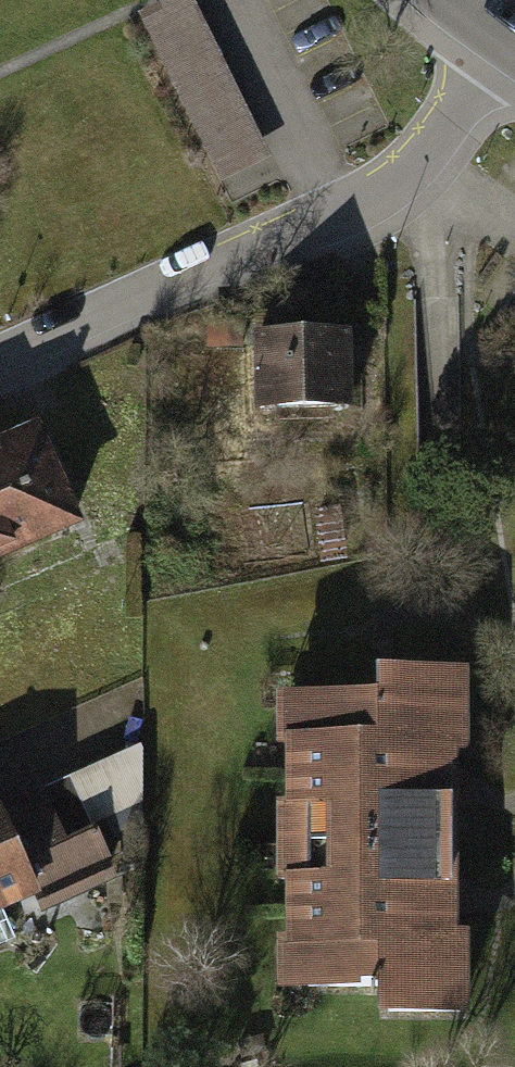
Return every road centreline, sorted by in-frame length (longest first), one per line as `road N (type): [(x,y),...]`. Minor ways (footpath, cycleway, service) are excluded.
road 1 (residential): [(0,376),(350,220),(420,161),(508,39)]

